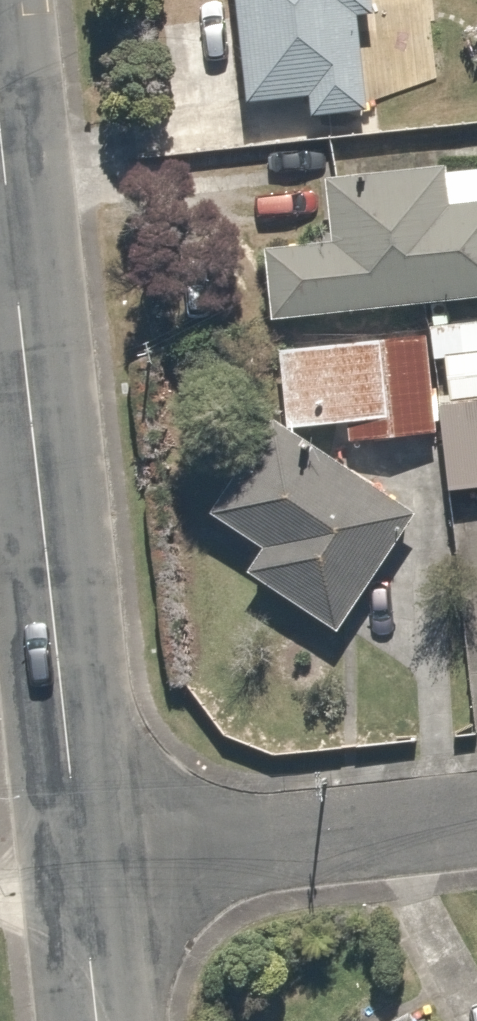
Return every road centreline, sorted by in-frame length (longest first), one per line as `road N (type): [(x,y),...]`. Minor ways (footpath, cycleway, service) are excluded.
road 1 (tertiary): [(9,220),(82,863)]
road 2 (residential): [(476,818),(82,863)]
road 3 (tertiary): [(82,863),(99,1020)]

